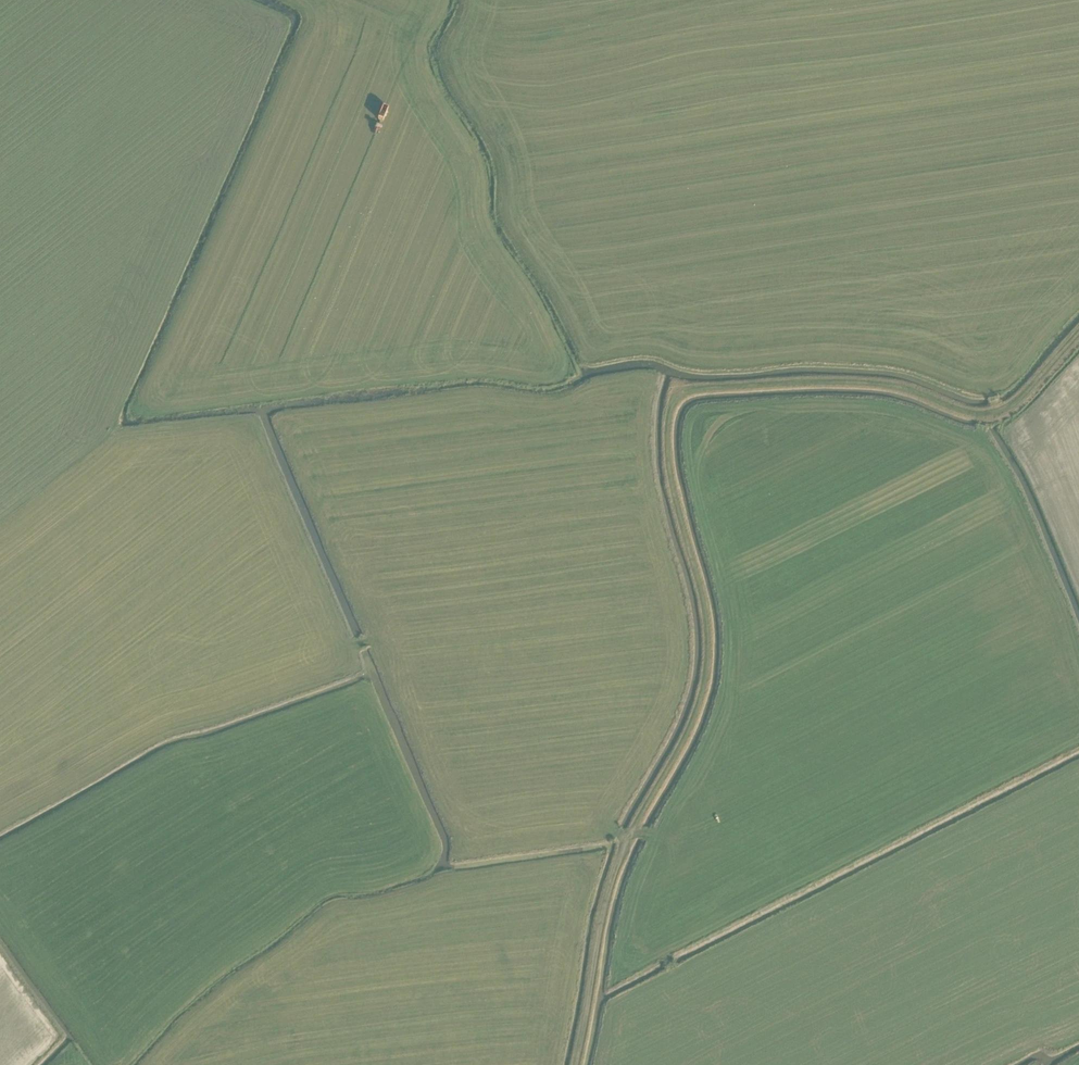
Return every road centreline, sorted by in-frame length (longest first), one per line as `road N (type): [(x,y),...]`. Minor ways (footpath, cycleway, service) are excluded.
road 1 (track): [(575,1064),(614,875),(682,743),(706,674),(705,607),(670,475),(675,401),(707,388),(840,383),(887,385),(989,416),(1021,398),(1078,333)]

